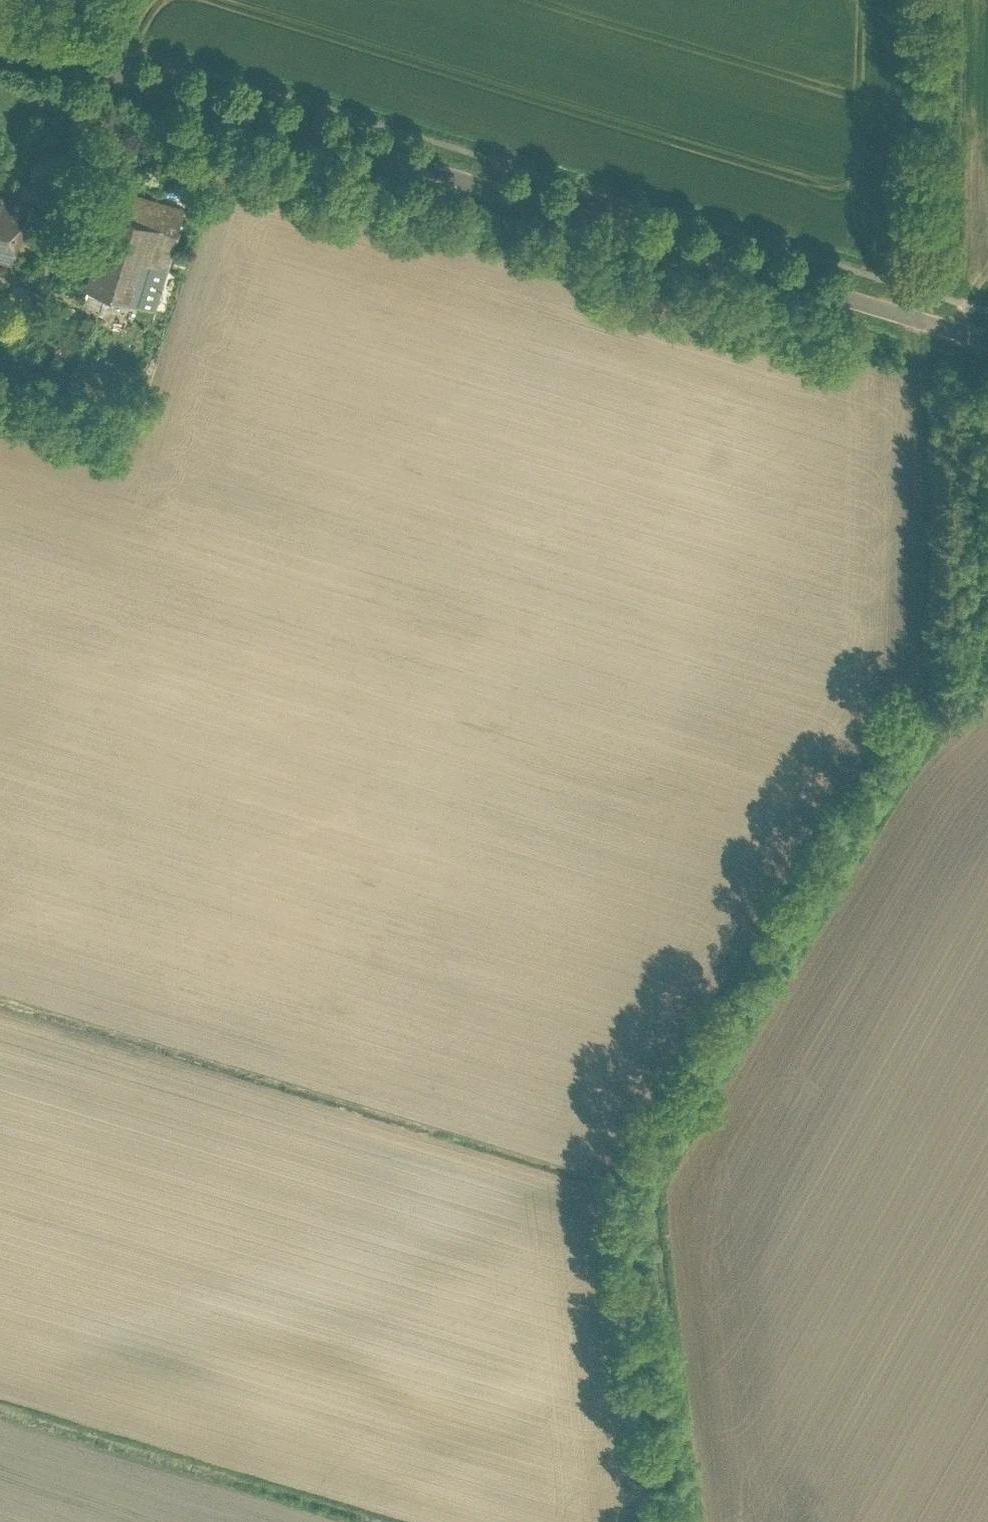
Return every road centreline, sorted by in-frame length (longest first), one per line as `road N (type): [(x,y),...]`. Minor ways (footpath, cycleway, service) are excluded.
road 1 (tertiary): [(987,344),(0,43)]

